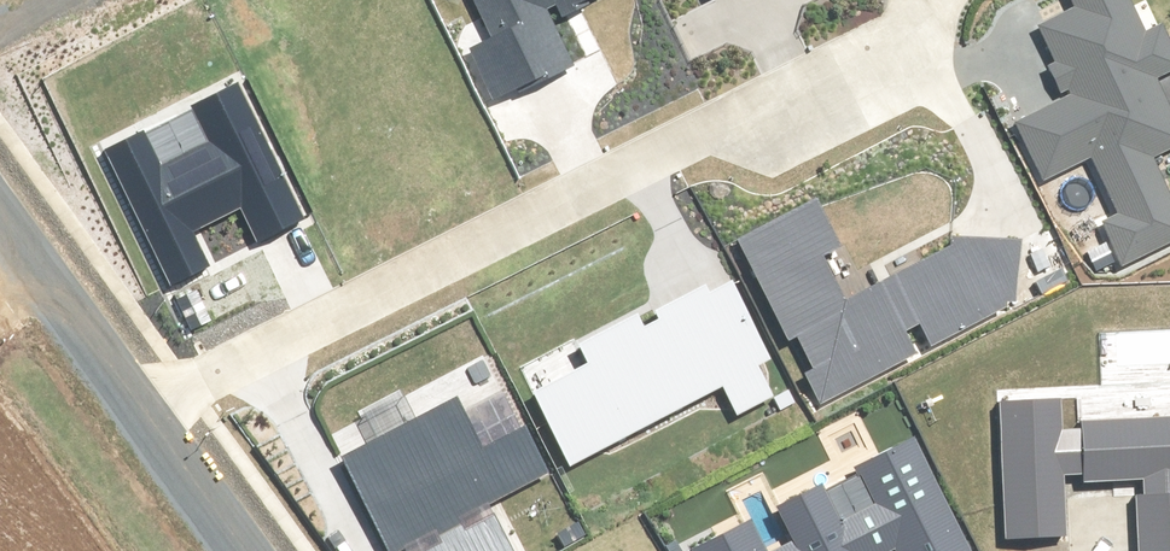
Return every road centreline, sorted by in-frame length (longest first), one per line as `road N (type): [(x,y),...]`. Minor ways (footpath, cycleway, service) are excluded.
road 1 (residential): [(145,420),(931,23)]
road 2 (unclassified): [(0,218),(145,420)]
road 3 (unclassified): [(145,420),(241,550)]

